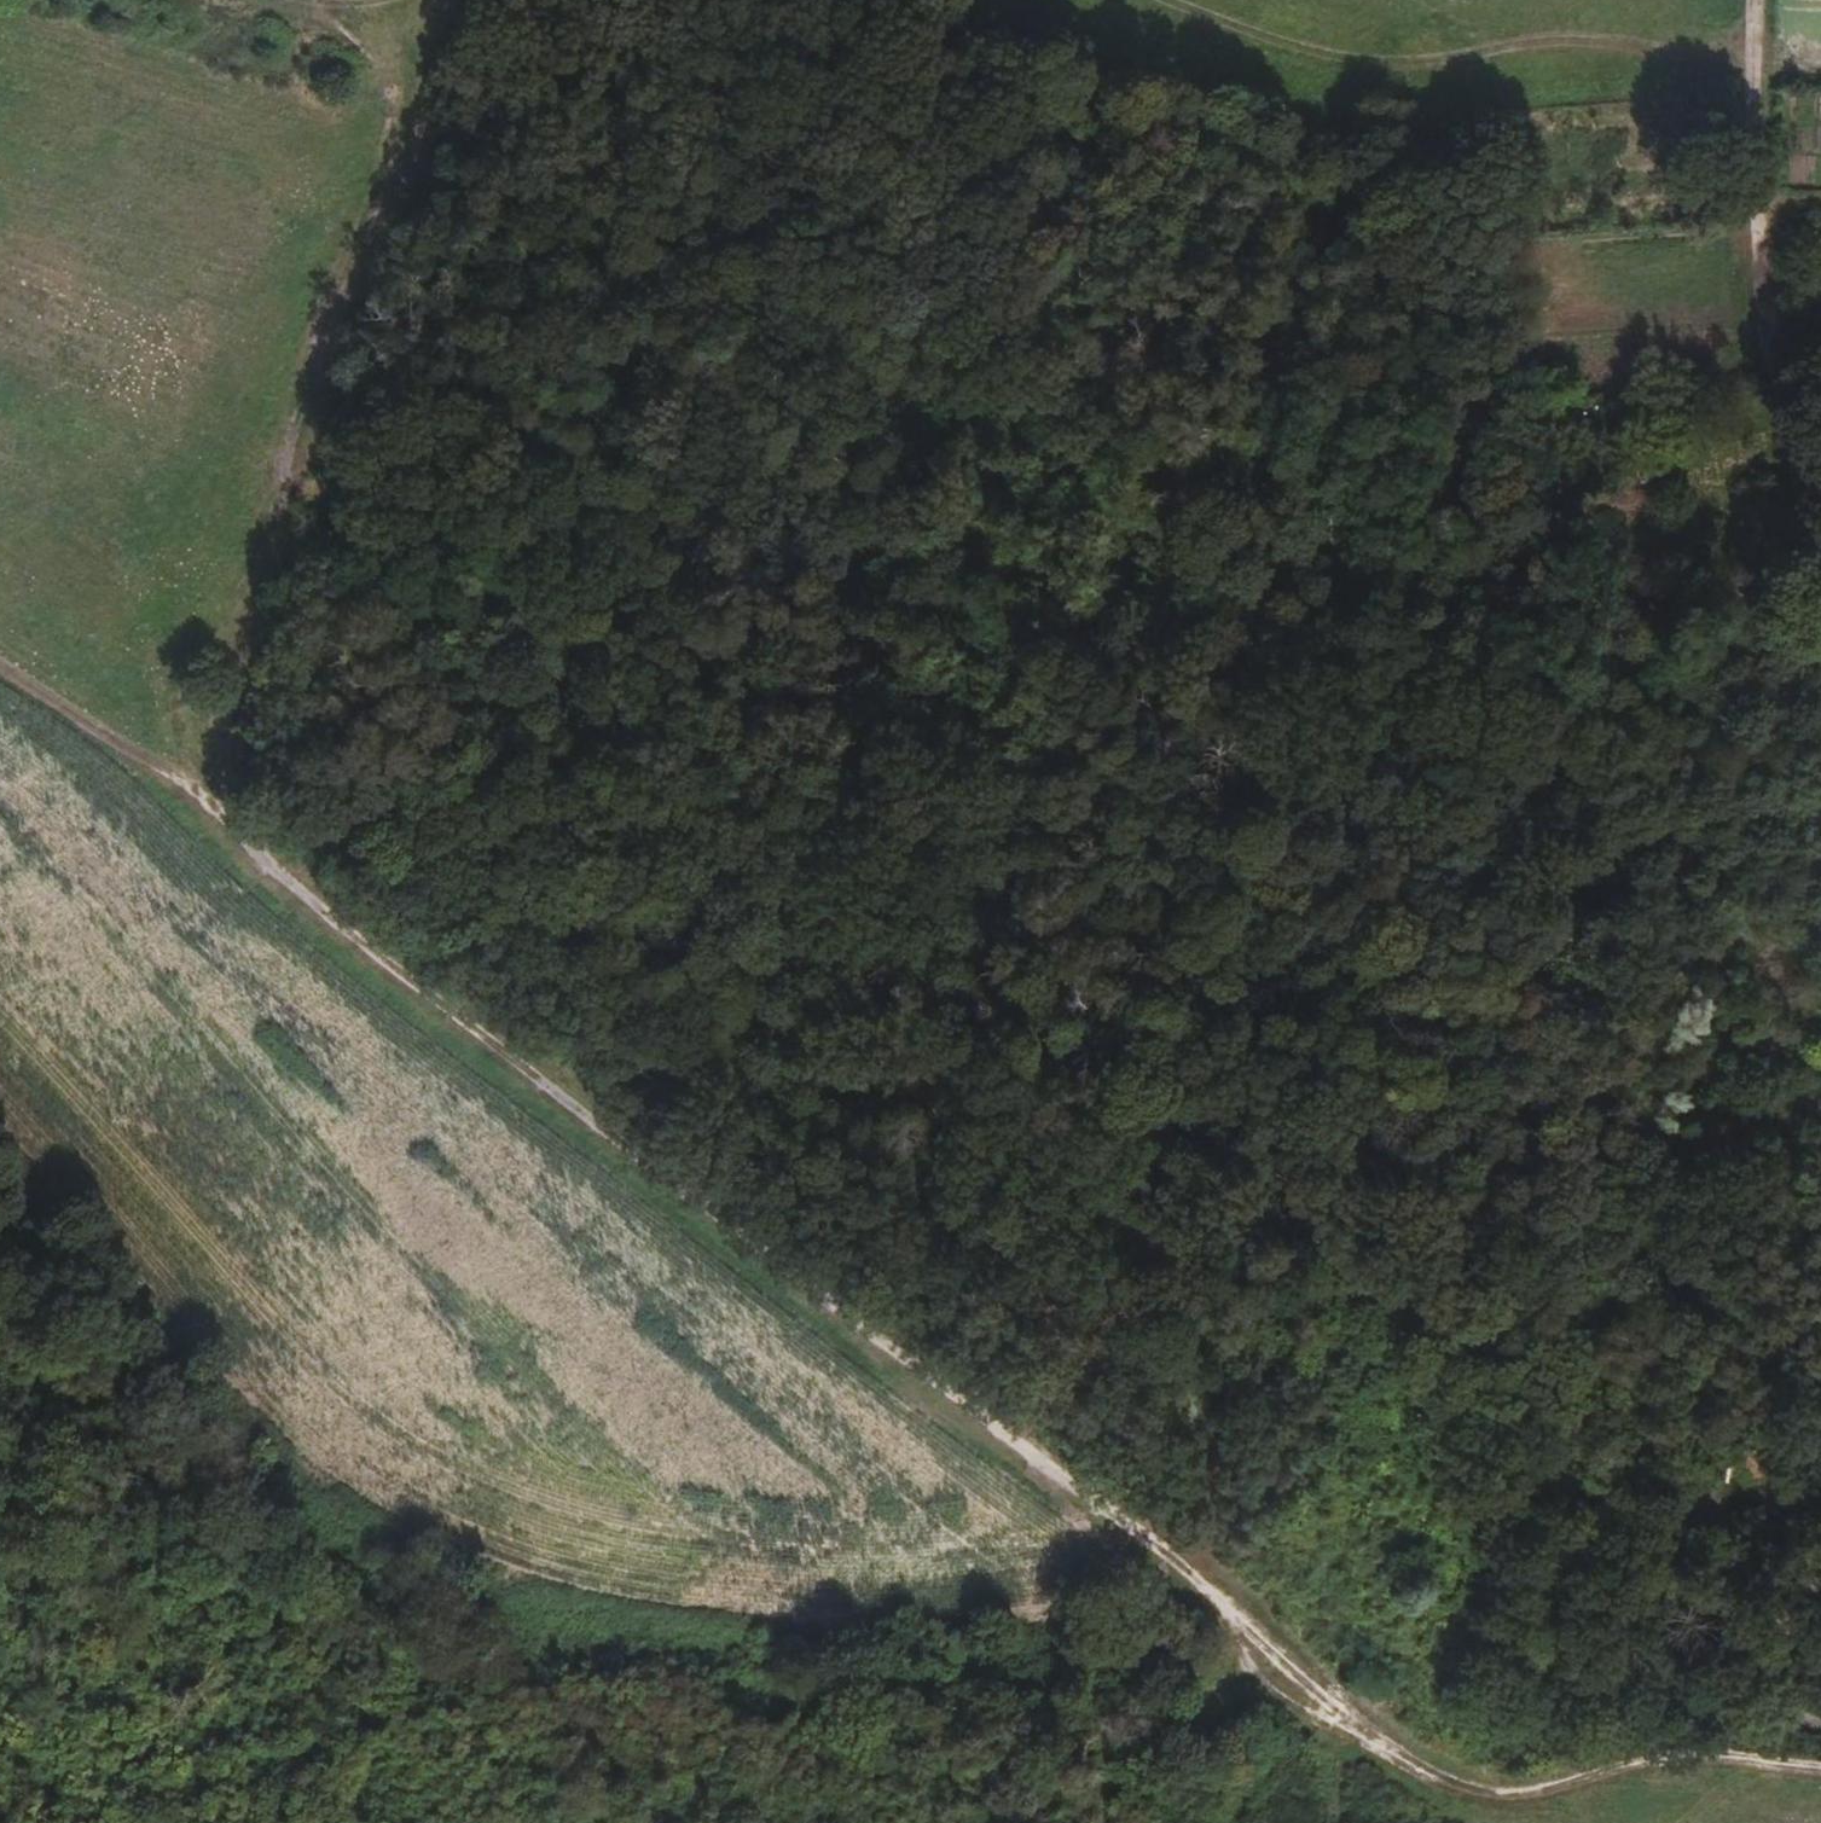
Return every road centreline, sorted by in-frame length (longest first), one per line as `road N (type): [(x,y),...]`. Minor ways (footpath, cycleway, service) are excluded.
road 1 (track): [(1284,1665),(1221,1604),(111,734),(0,656)]
road 2 (track): [(1820,1774),(1636,1770),(1527,1794),(1478,1792),(1410,1765),(1284,1665)]
road 3 (track): [(1820,575),(1774,273),(1767,0)]

